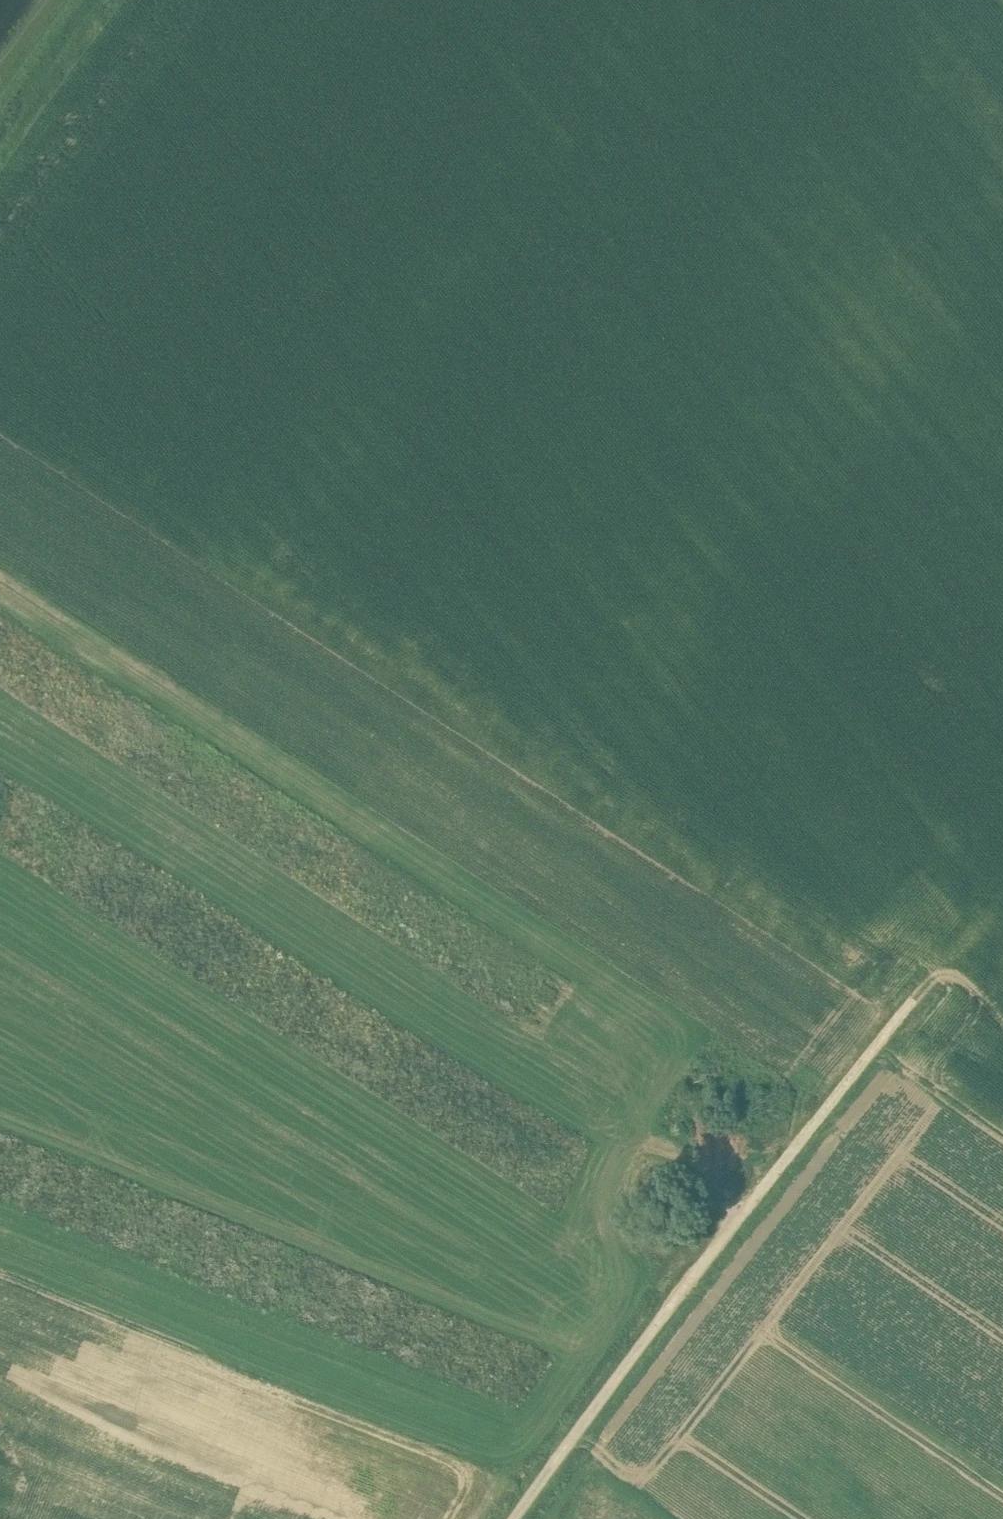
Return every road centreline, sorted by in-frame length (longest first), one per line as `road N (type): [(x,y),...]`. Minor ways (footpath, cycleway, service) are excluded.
road 1 (unclassified): [(515,1518),(688,1281),(912,1002)]

